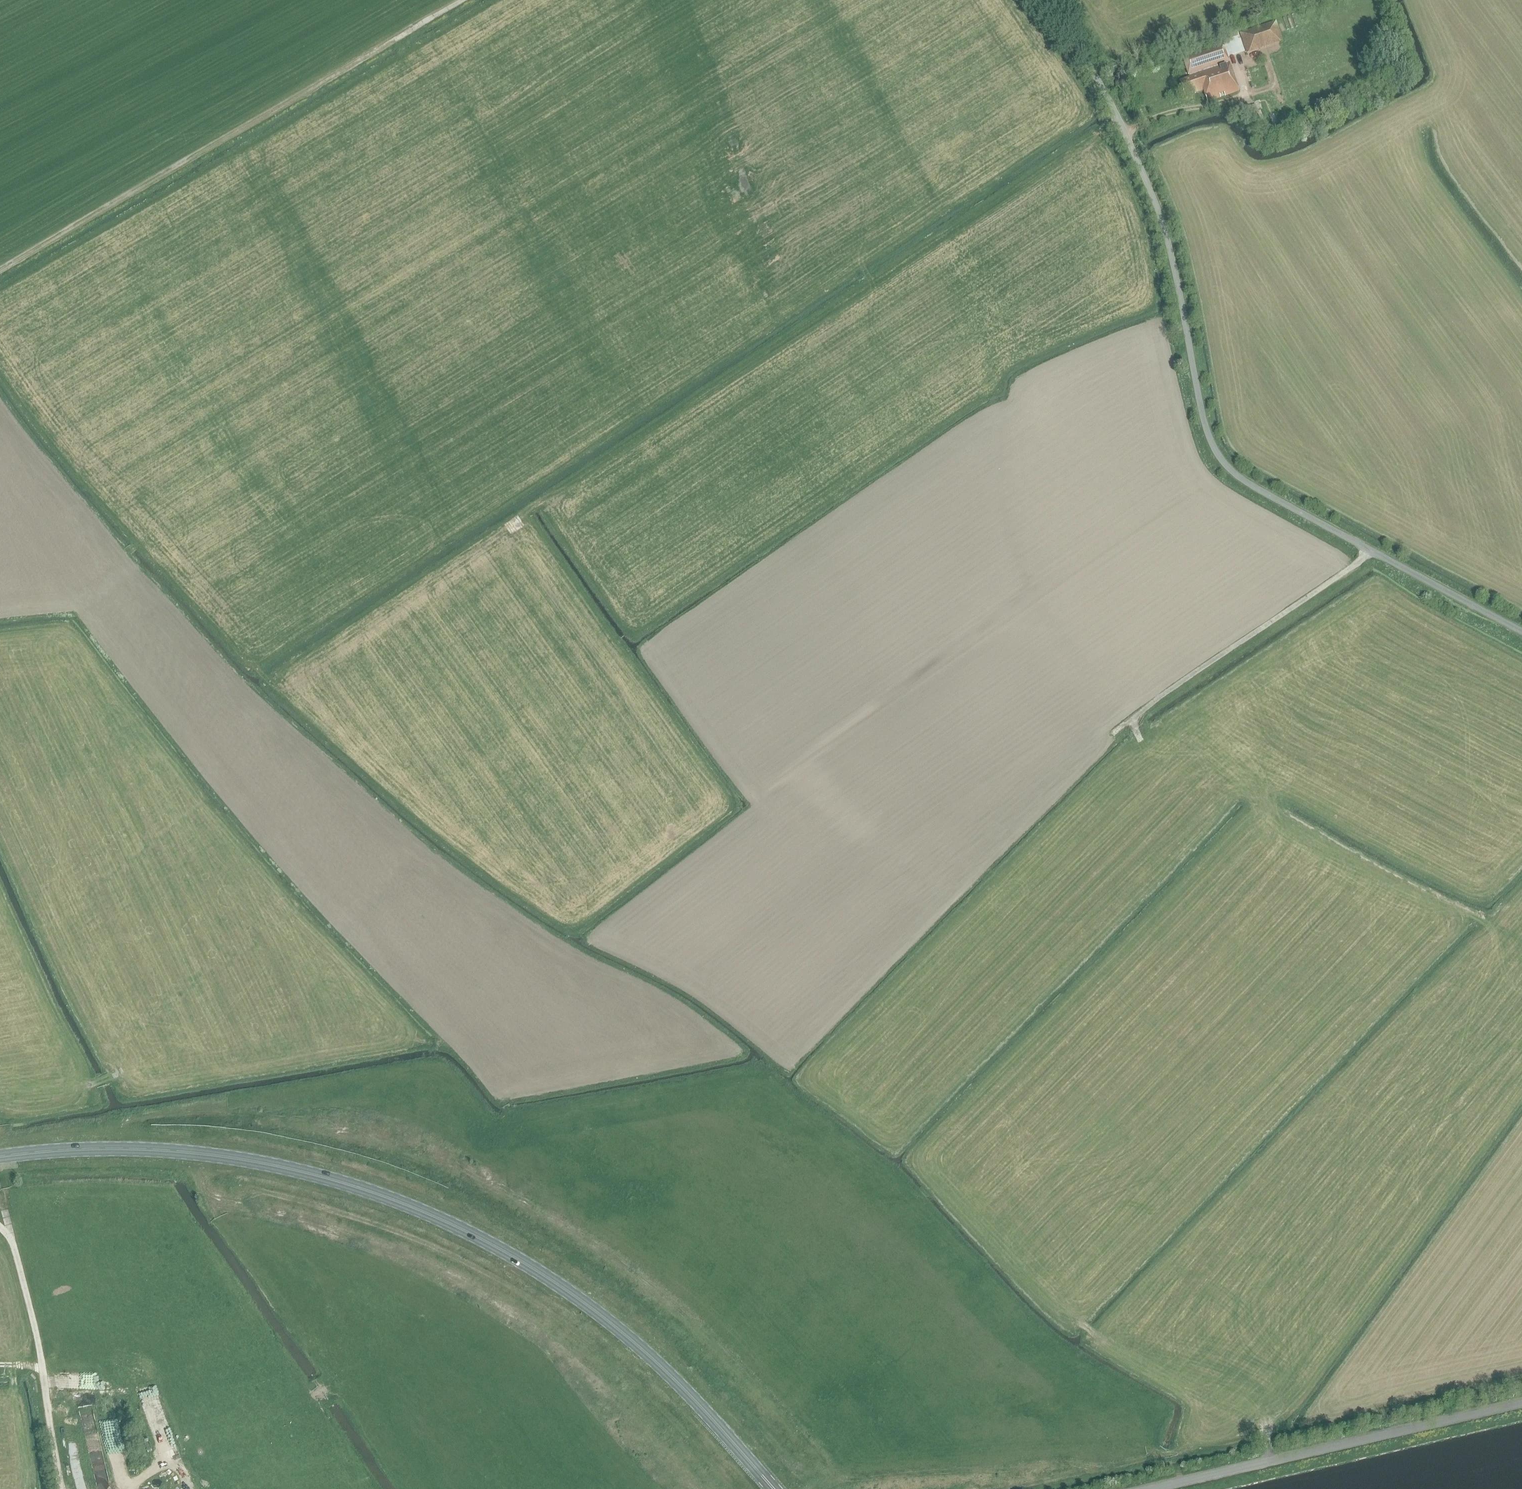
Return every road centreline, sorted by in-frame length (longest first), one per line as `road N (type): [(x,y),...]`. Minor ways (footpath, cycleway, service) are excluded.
road 1 (primary): [(772,1488),(704,1410),(585,1304),(508,1254),(401,1202),(289,1167),(192,1152),(98,1148),(0,1156)]
road 2 (unclassified): [(1521,629),(1219,458),(1196,407),(1153,191),(1125,127),(1049,0)]
road 3 (unclassified): [(1154,1488),(1521,1403)]

